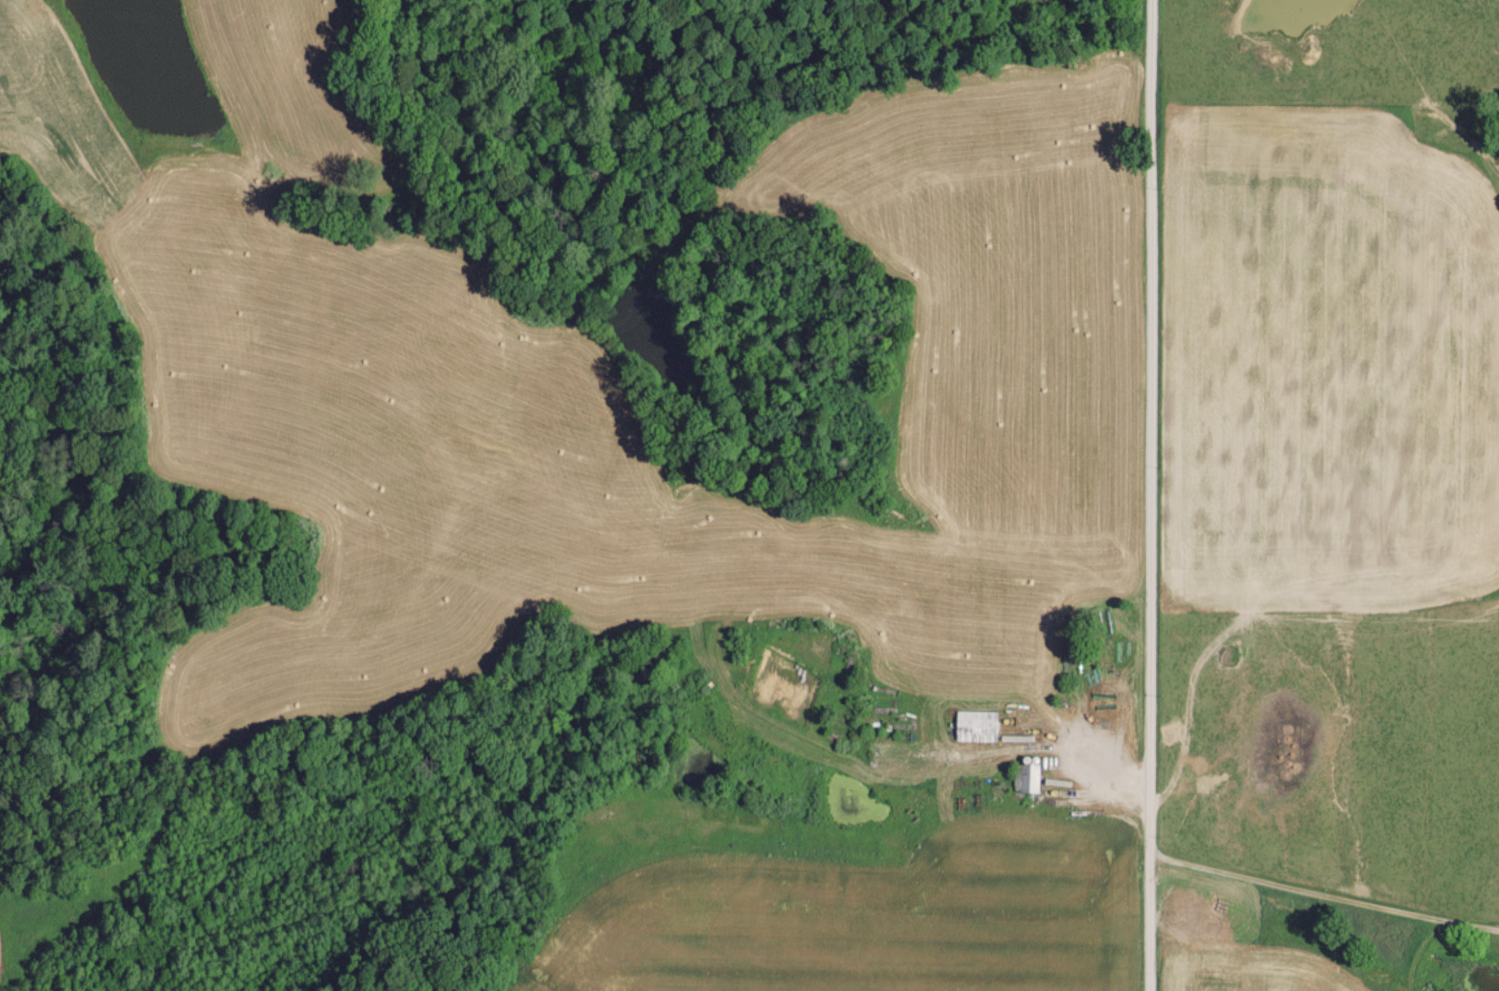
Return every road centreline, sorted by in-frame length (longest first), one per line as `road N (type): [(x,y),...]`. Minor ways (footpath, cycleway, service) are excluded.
road 1 (residential): [(1154,990),(1153,0)]

